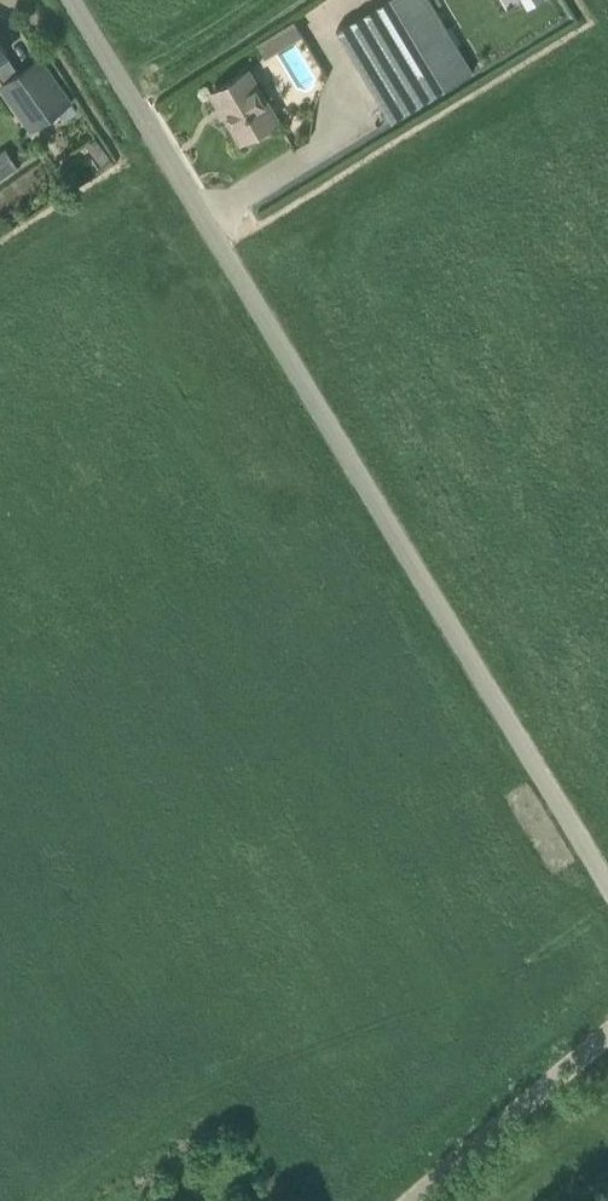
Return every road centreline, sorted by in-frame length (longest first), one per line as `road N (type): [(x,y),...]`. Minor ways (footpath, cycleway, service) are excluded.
road 1 (unclassified): [(607,884),(70,0)]
road 2 (unclassified): [(413,1200),(607,1036)]

